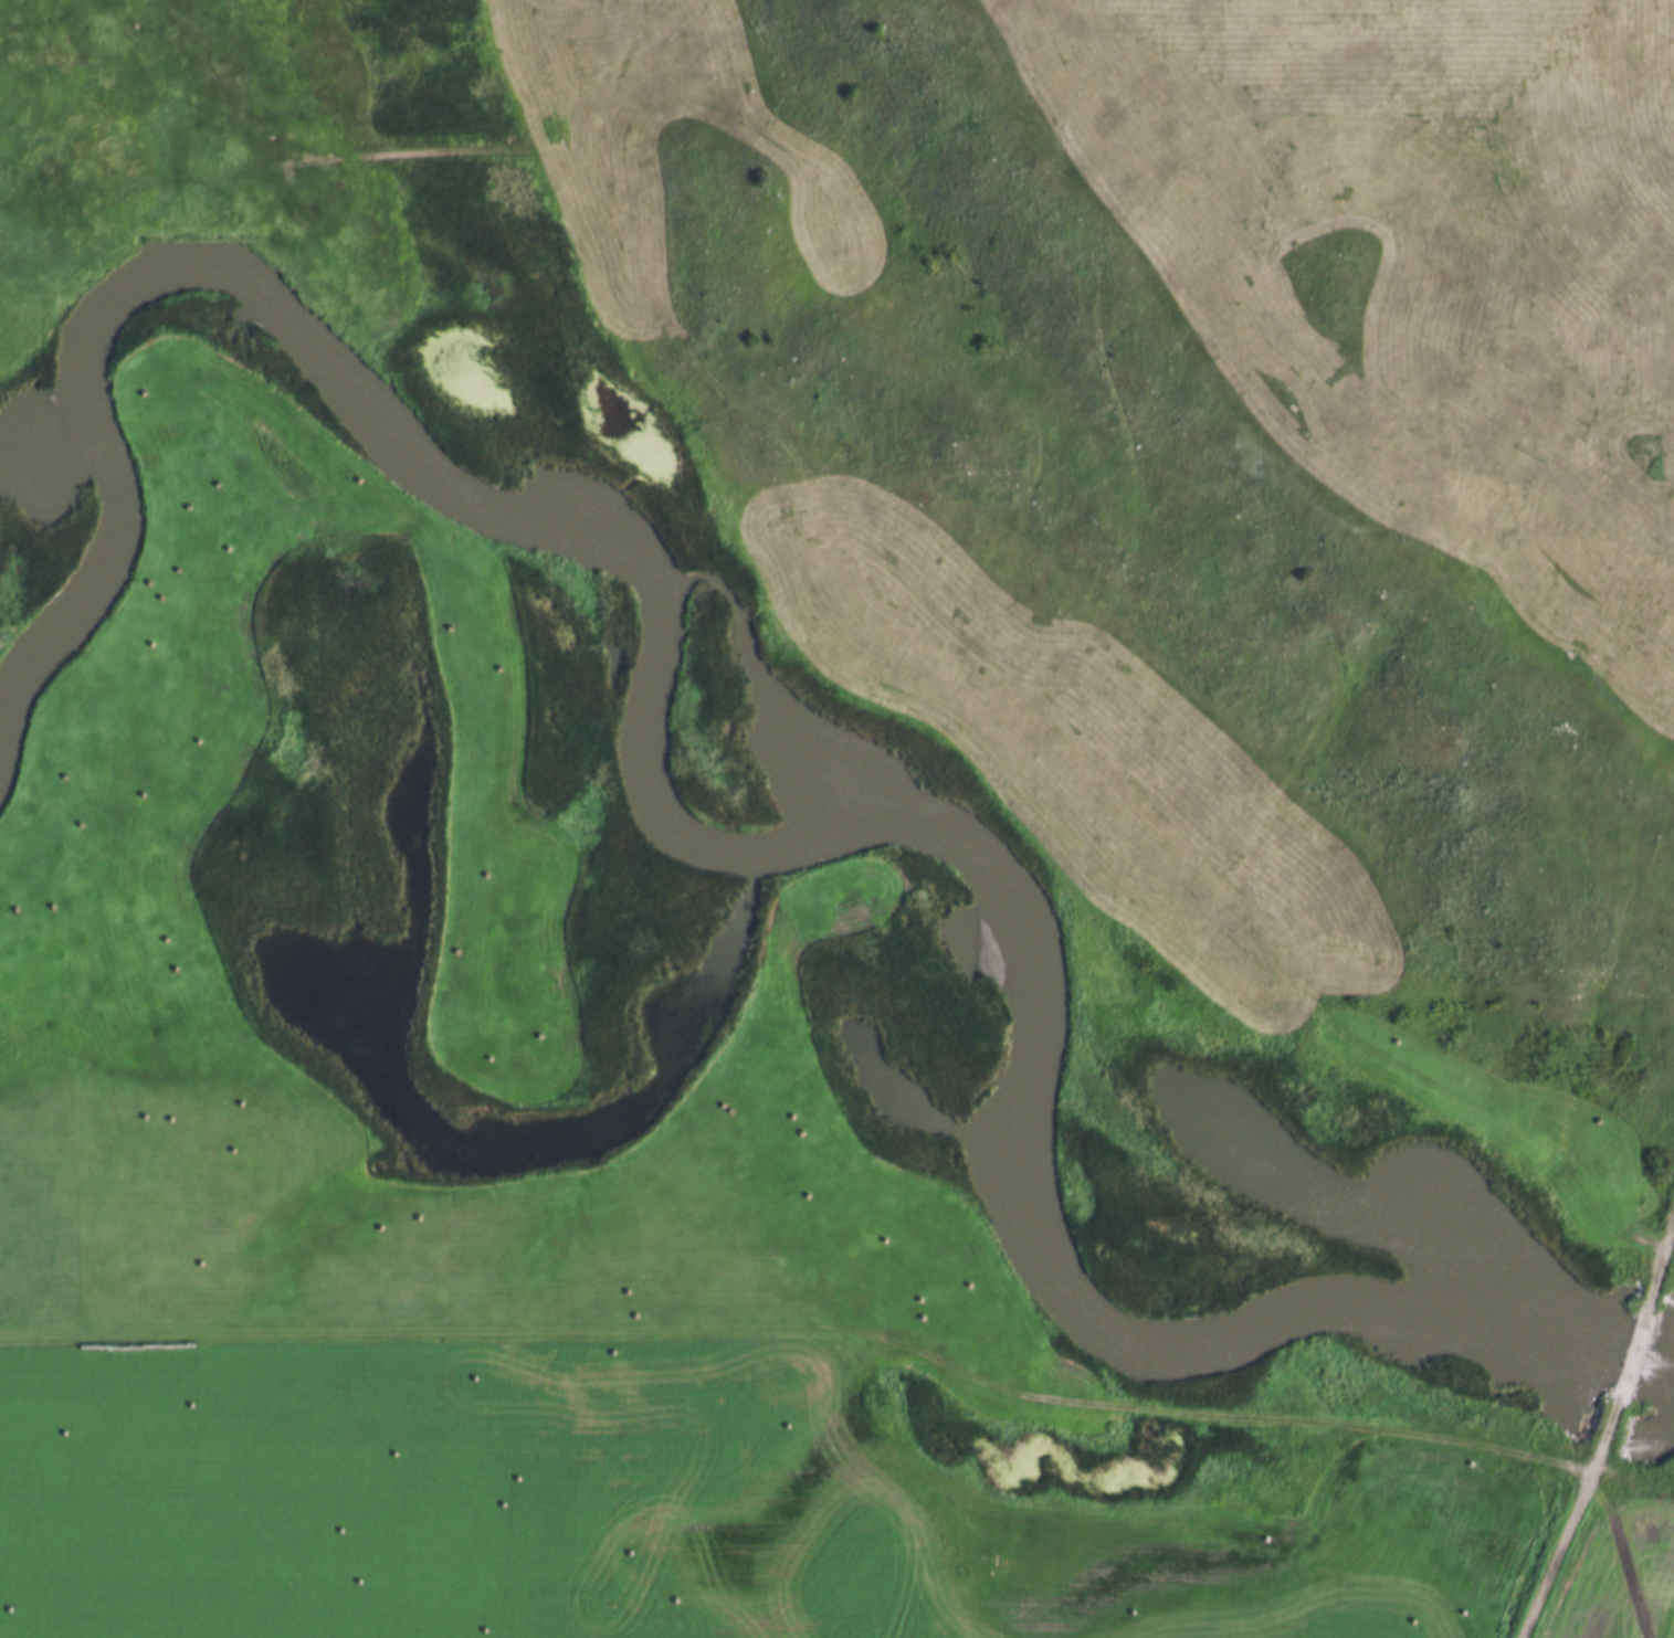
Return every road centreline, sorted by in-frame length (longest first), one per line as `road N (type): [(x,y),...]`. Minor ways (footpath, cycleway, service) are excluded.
road 1 (track): [(1519,1637),(1615,1410),(1673,1231)]

